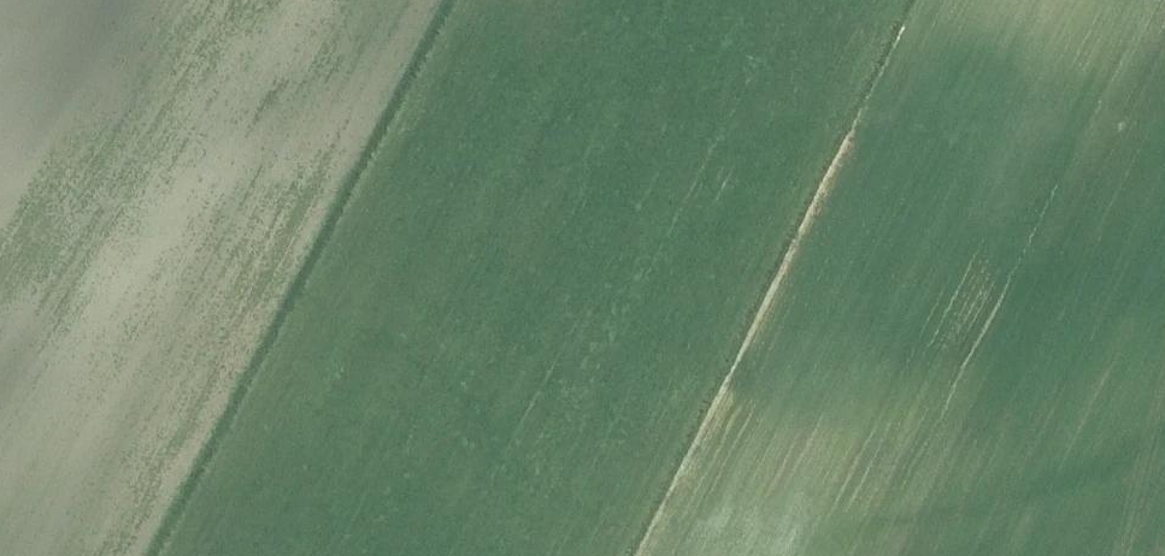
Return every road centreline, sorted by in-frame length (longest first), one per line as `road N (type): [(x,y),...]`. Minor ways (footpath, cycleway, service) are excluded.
road 1 (track): [(1011,555),(1164,254)]

